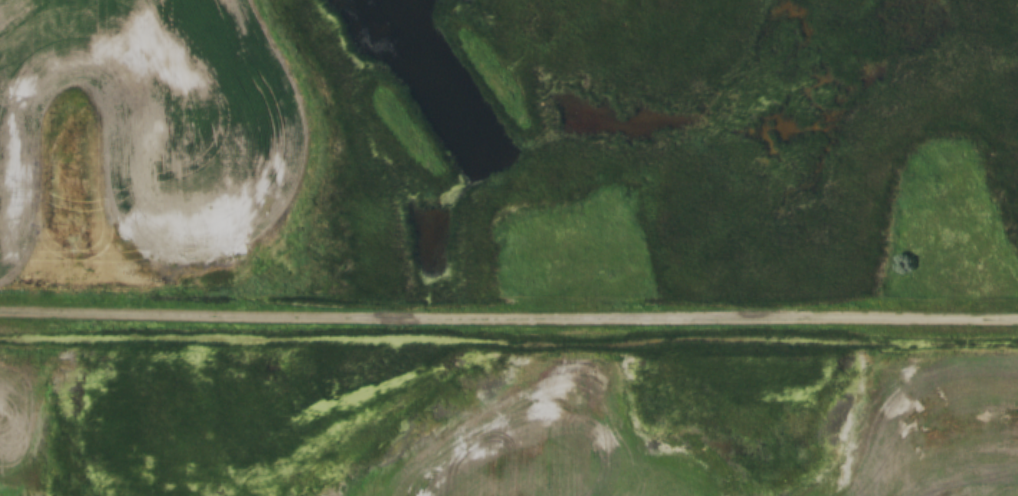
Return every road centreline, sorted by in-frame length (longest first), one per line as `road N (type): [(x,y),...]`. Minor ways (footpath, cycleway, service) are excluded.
road 1 (track): [(0,311),(1017,329)]

